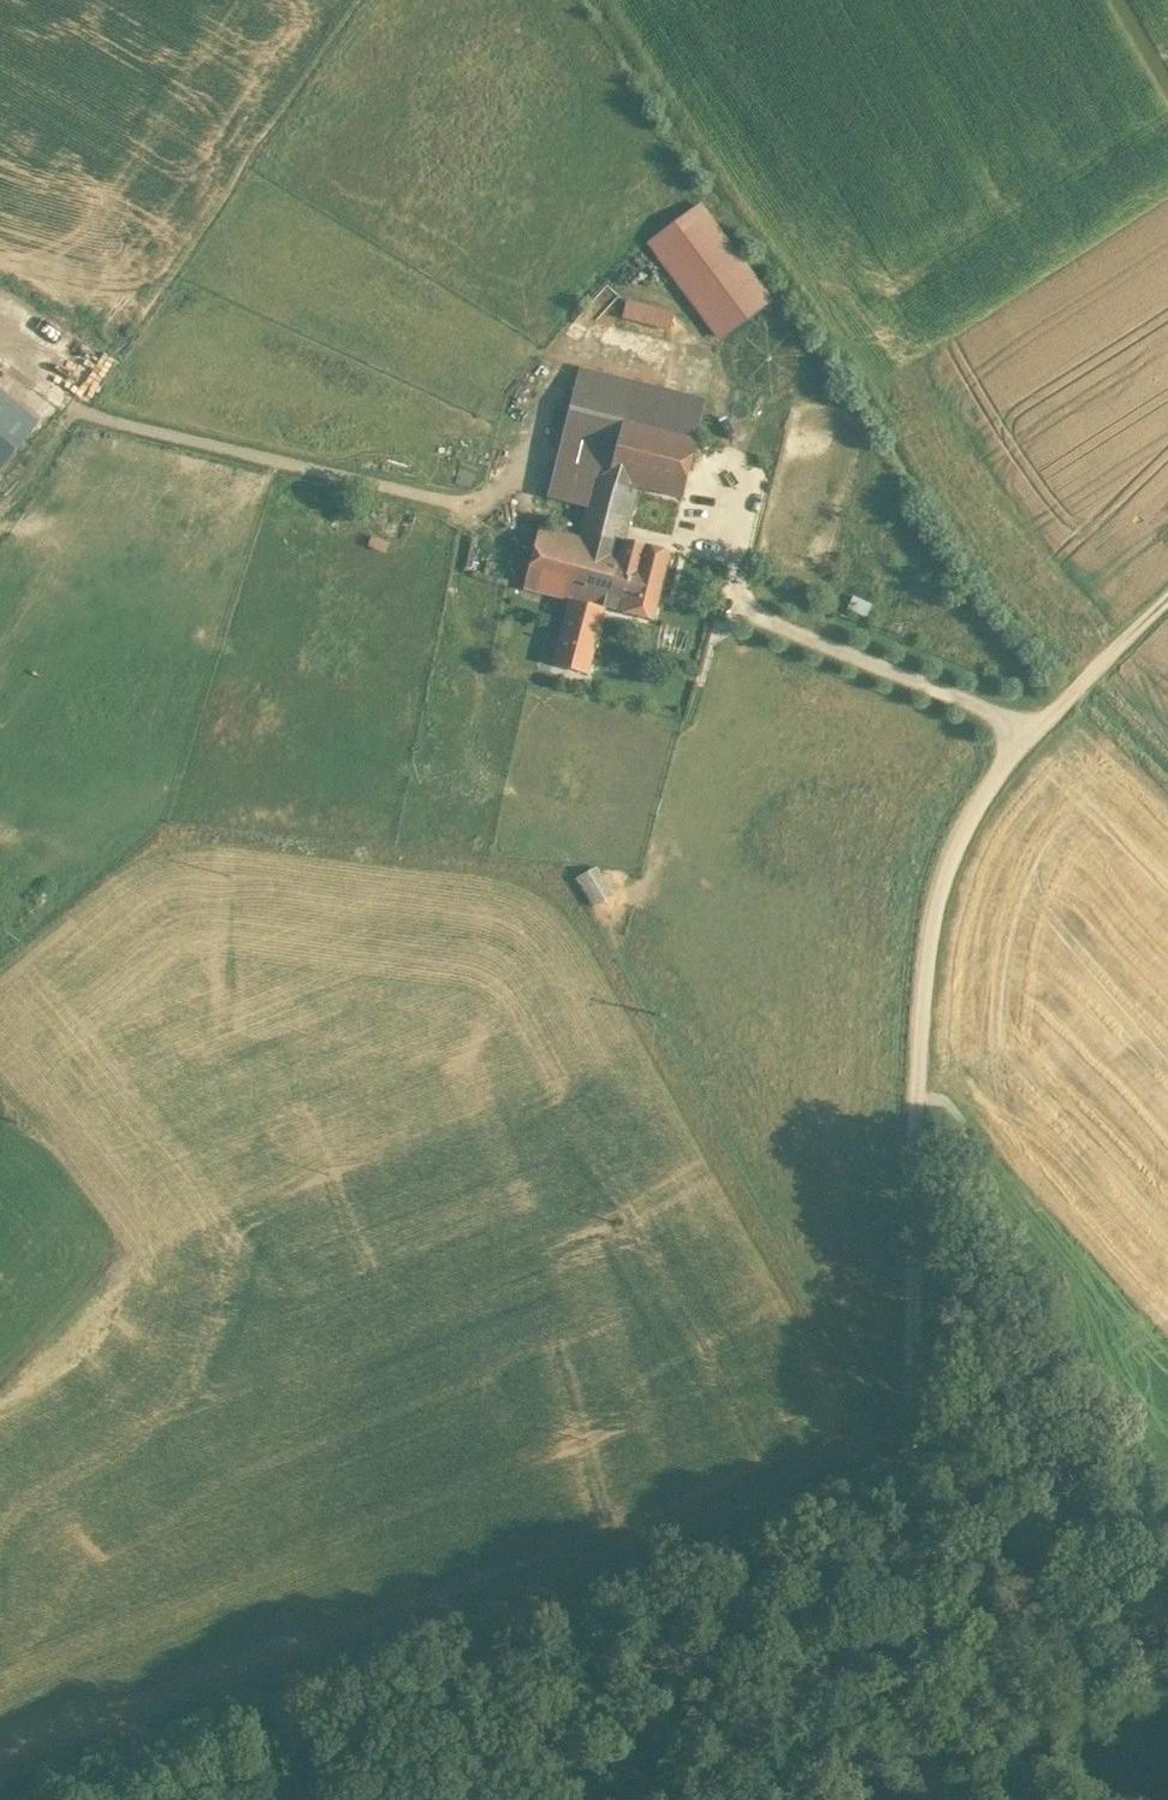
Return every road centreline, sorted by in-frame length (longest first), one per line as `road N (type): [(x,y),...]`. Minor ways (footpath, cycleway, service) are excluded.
road 1 (track): [(1167,600),(991,783),(941,883),(927,958),(911,1295),(923,1790)]

